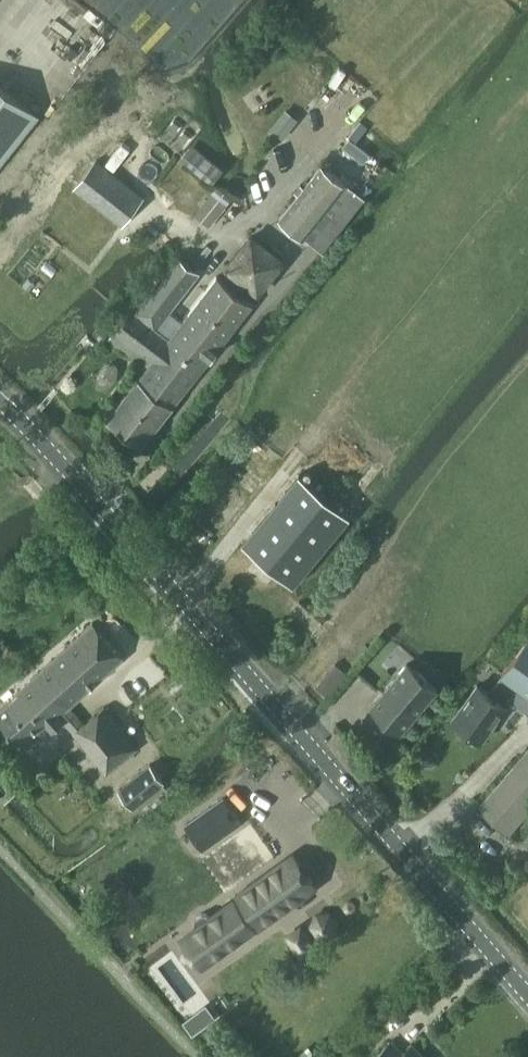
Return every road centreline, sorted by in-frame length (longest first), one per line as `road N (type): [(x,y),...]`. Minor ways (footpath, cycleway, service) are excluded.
road 1 (tertiary): [(527,993),(184,594),(0,399)]

